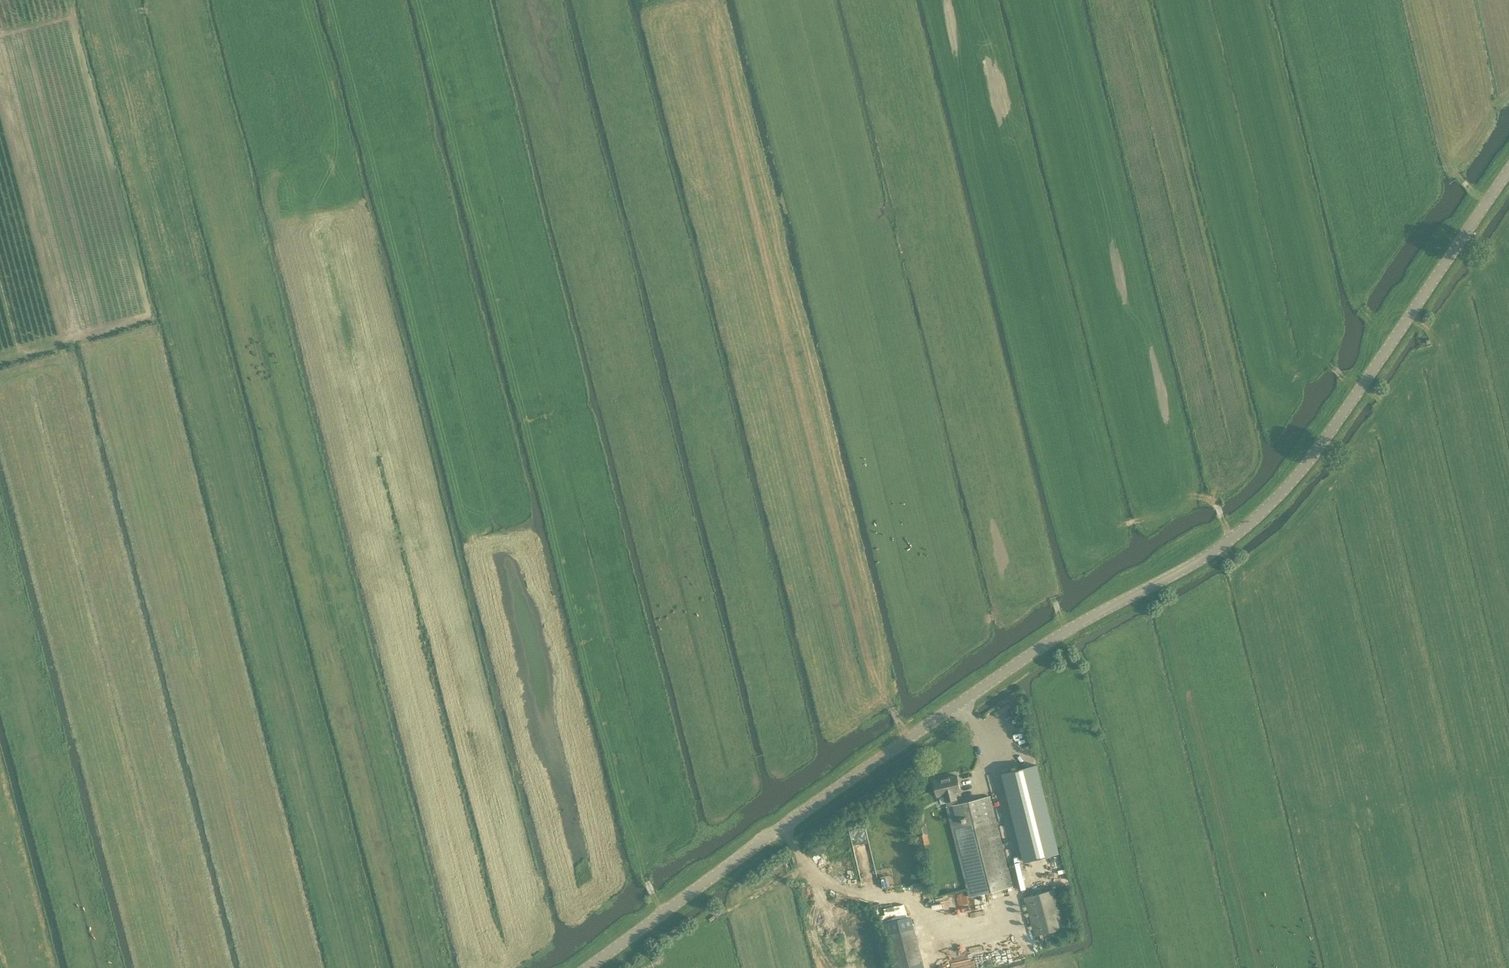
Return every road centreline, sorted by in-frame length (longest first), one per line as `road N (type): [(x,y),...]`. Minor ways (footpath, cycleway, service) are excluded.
road 1 (unclassified): [(588,967),(1063,632),(1226,546),(1308,466),(1508,174)]

